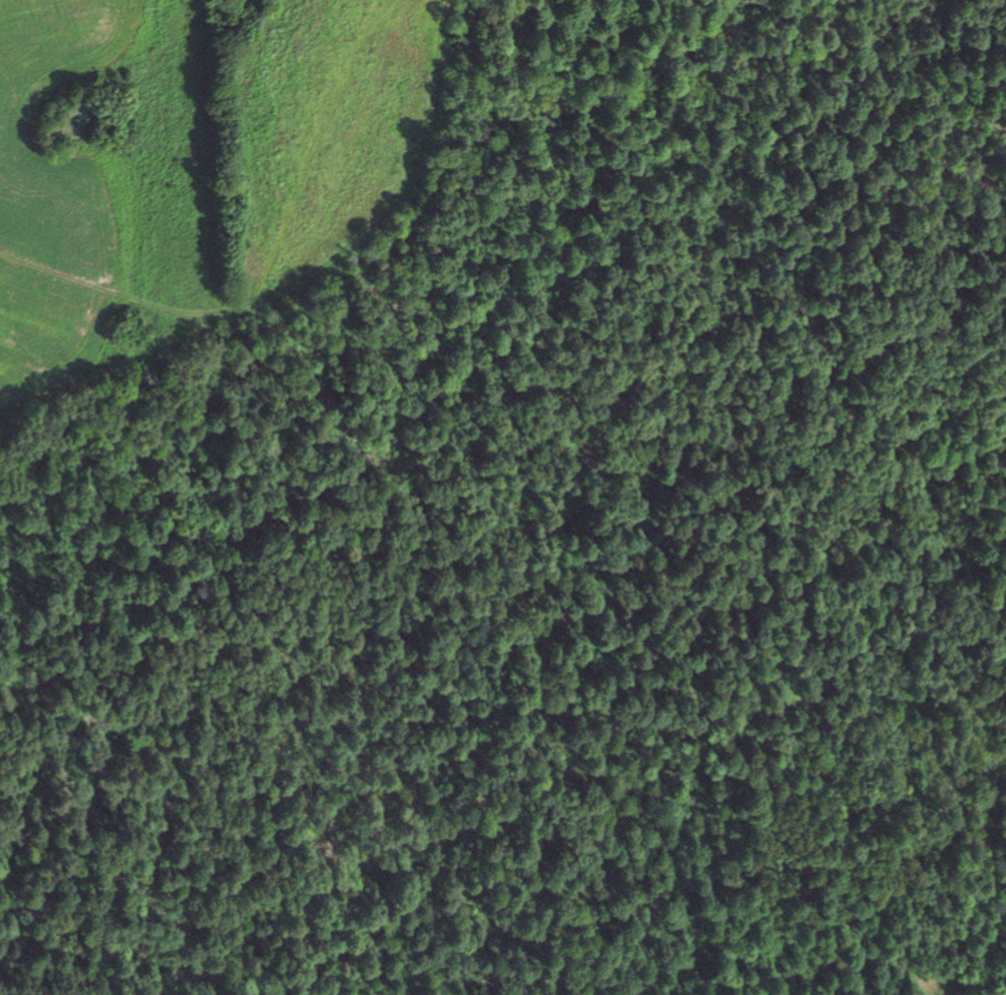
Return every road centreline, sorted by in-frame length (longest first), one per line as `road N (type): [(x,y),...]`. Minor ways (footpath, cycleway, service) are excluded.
road 1 (residential): [(0,251),(201,332),(246,329),(311,304),(369,263),(427,199),(464,96),(482,0)]

